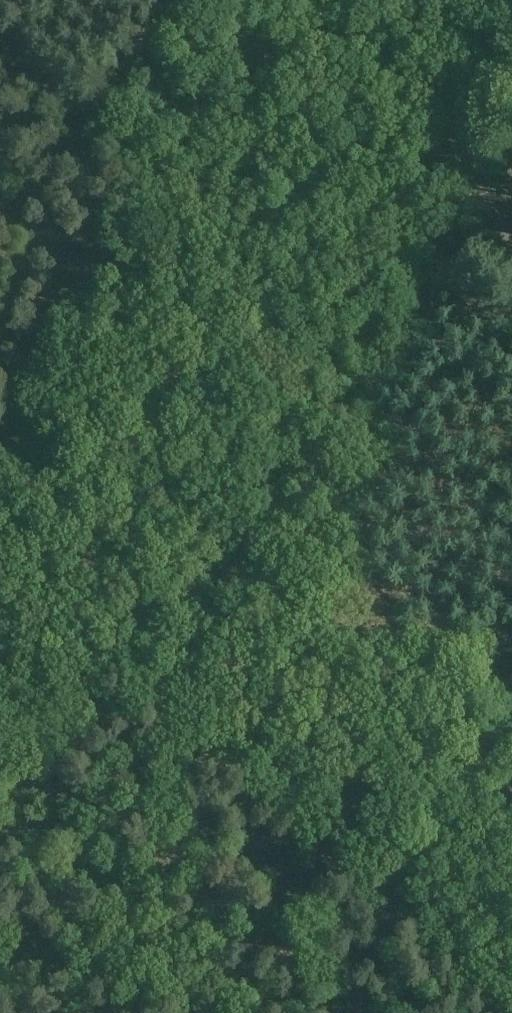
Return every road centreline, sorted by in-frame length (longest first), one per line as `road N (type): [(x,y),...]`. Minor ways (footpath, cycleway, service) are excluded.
road 1 (track): [(511,35),(461,143),(438,170),(297,262),(239,327),(199,390),(164,476),(0,725)]
road 2 (track): [(511,680),(500,728),(455,783),(386,906),(69,628)]
road 3 (track): [(461,143),(511,254)]

